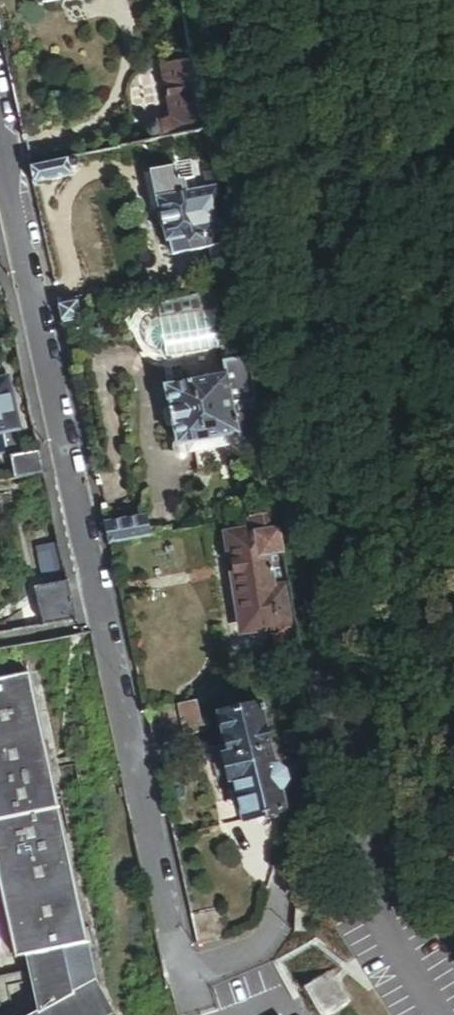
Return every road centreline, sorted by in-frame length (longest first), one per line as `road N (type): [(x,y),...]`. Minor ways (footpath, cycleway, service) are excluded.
road 1 (residential): [(0,146),(180,967),(247,956),(271,932),(322,754)]

